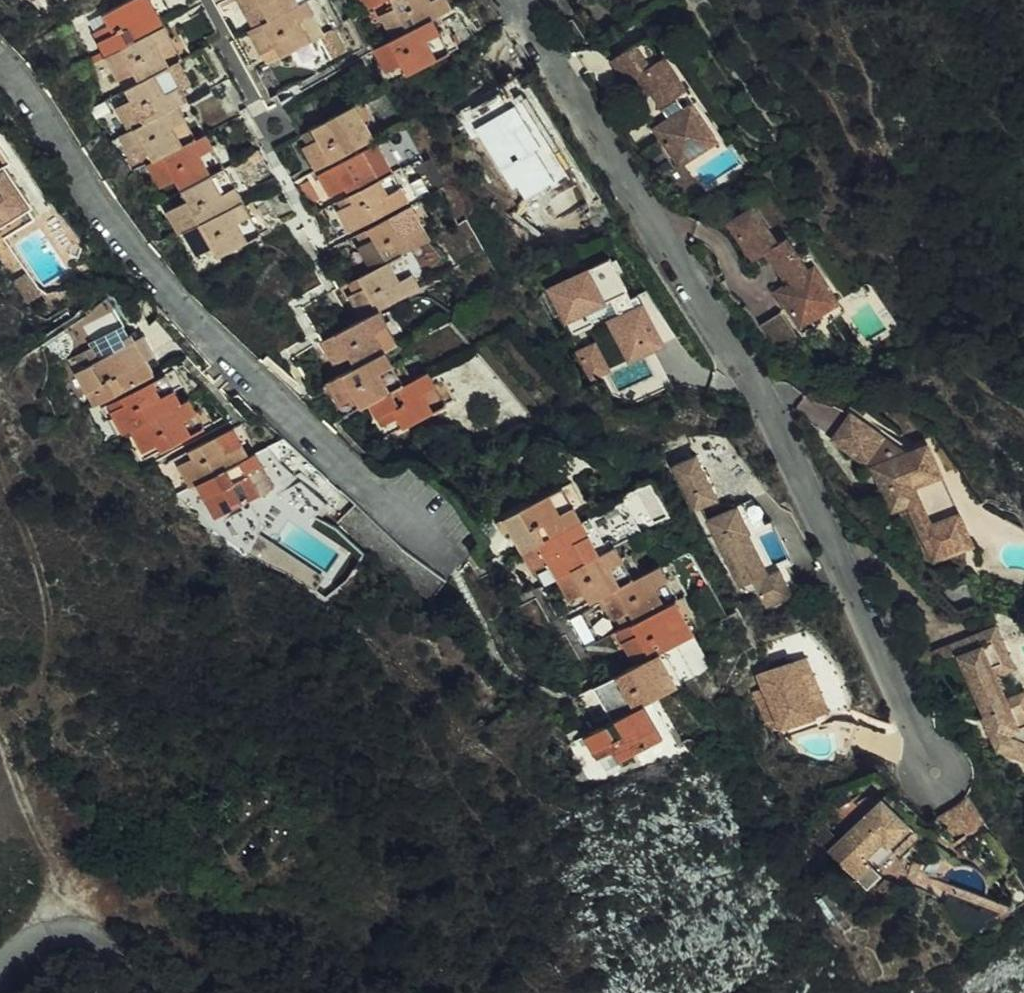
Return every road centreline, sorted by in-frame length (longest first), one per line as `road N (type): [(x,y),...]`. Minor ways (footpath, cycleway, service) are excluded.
road 1 (residential): [(506,0),(768,410),(930,773)]
road 2 (residential): [(0,70),(124,243),(196,327),(425,532)]
road 3 (track): [(0,733),(26,709),(49,662),(34,551),(0,470)]
road 4 (track): [(0,748),(19,774),(62,883),(61,932)]

